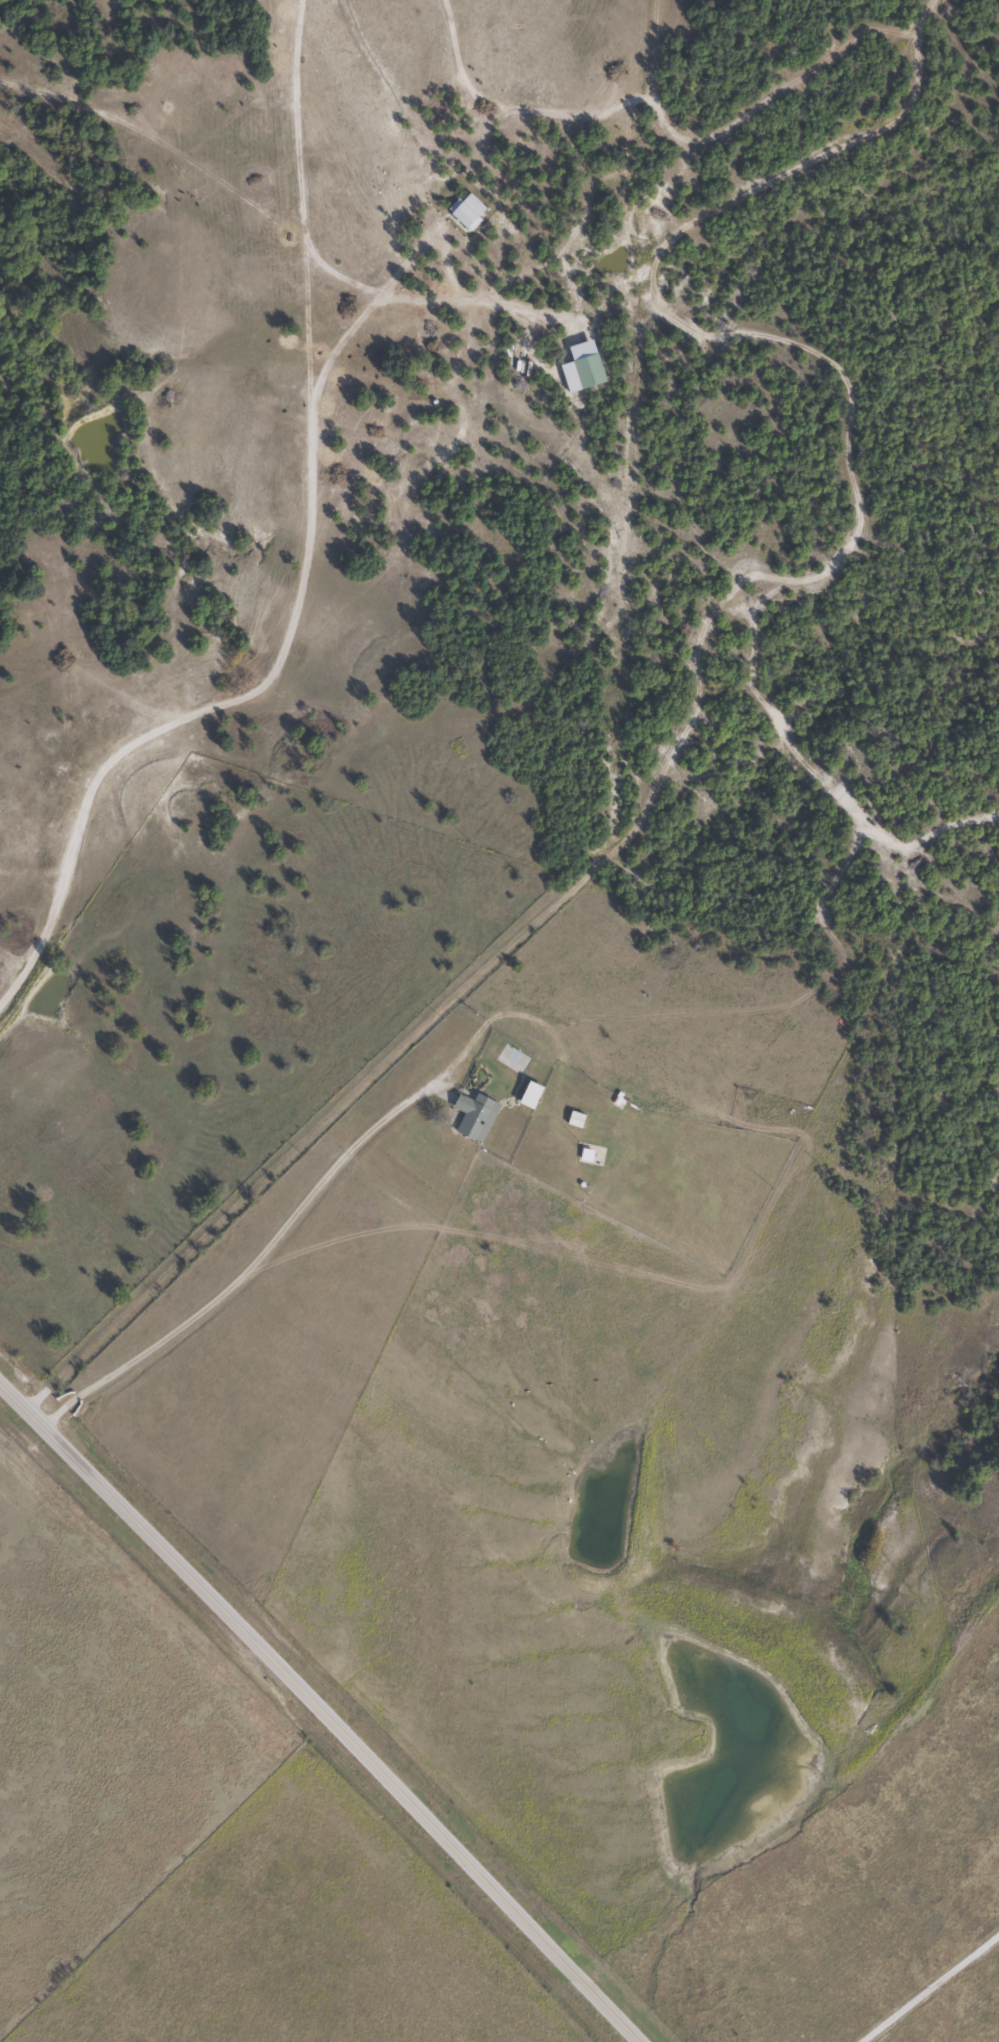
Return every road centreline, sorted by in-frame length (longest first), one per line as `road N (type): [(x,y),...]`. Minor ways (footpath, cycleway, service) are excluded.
road 1 (secondary): [(0,1386),(639,2041)]

